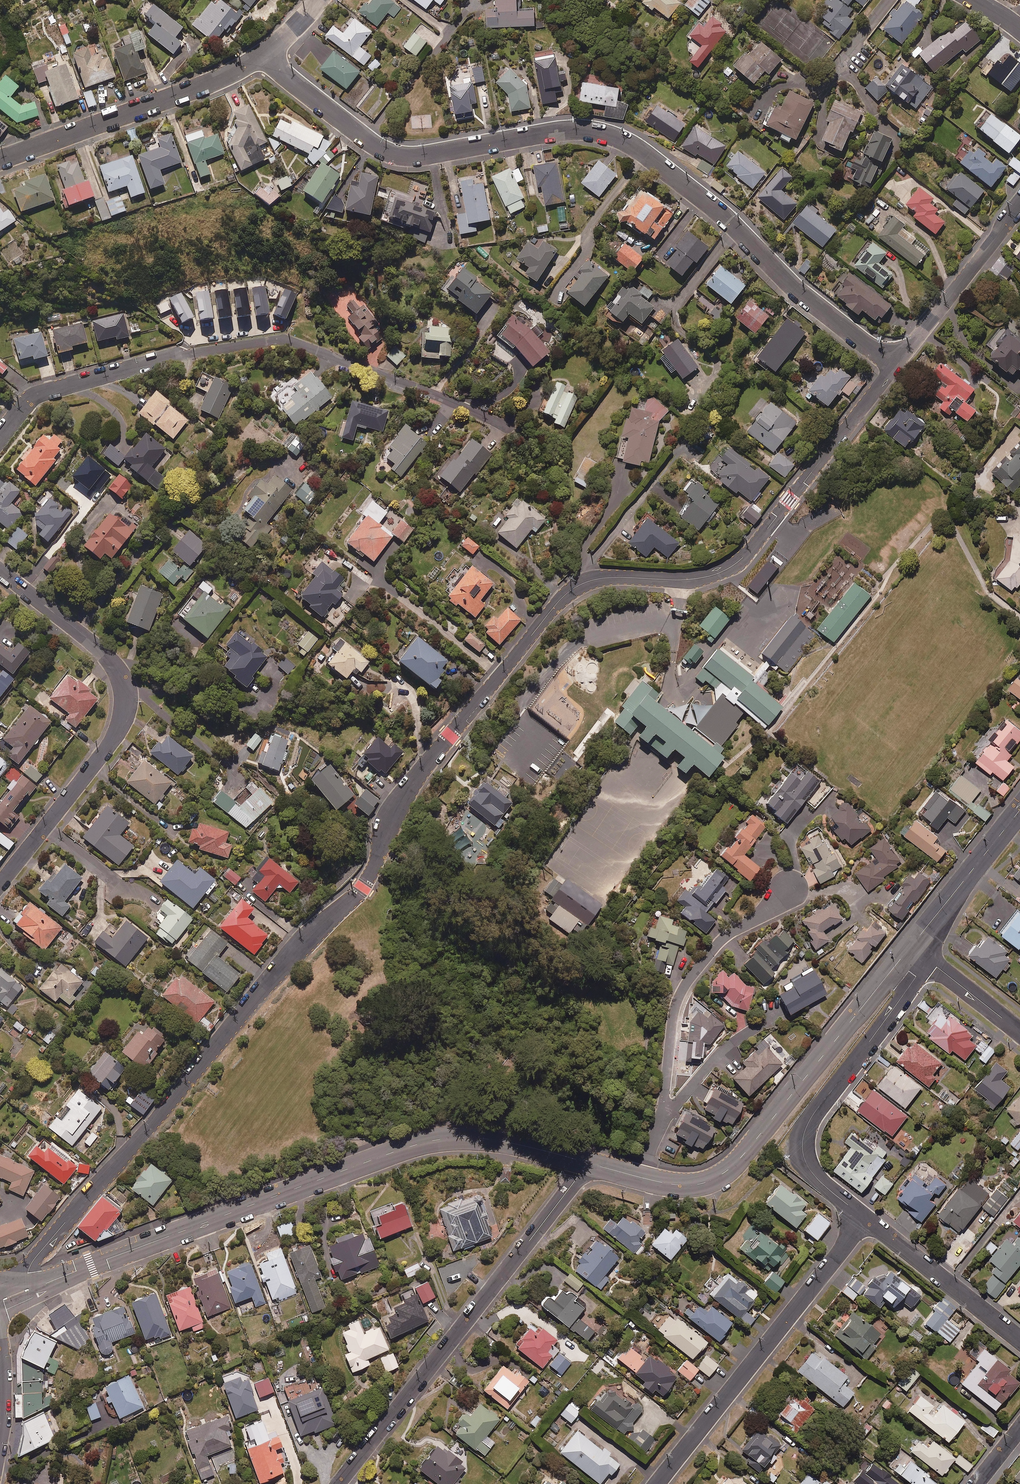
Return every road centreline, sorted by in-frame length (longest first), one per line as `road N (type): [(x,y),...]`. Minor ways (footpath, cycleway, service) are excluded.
road 1 (residential): [(896,366),(738,562),(701,577),(595,579),(558,602),(407,788),(363,887),(293,951),(35,1256),(30,1289)]
road 2 (residential): [(896,366),(623,140),(581,129),(393,154),(262,55)]
road 3 (secondary): [(30,1289),(435,1140),(478,1136),(584,1162)]
road 4 (residential): [(504,426),(284,339),(171,356),(45,392),(0,437)]
road 5 (residential): [(0,883),(110,745),(124,707),(108,659),(0,571)]
road 6 (residential): [(584,1162),(338,1483)]
road 7 (secondary): [(638,1176),(681,1185),(722,1175),(911,945)]
road 8 (residential): [(638,1176),(661,1118),(685,985),(721,940),(790,886)]
road 9 (residential): [(657,1483),(865,1219)]
road 10 (residential): [(865,1219),(810,1171),(802,1137),(928,959)]
road 11 (residential): [(0,159),(203,86),(262,55)]
road 12 (residential): [(1019,204),(896,366)]
road 13 (residential): [(1019,1340),(865,1219)]
road 14 (secondary): [(911,945),(1019,810)]

